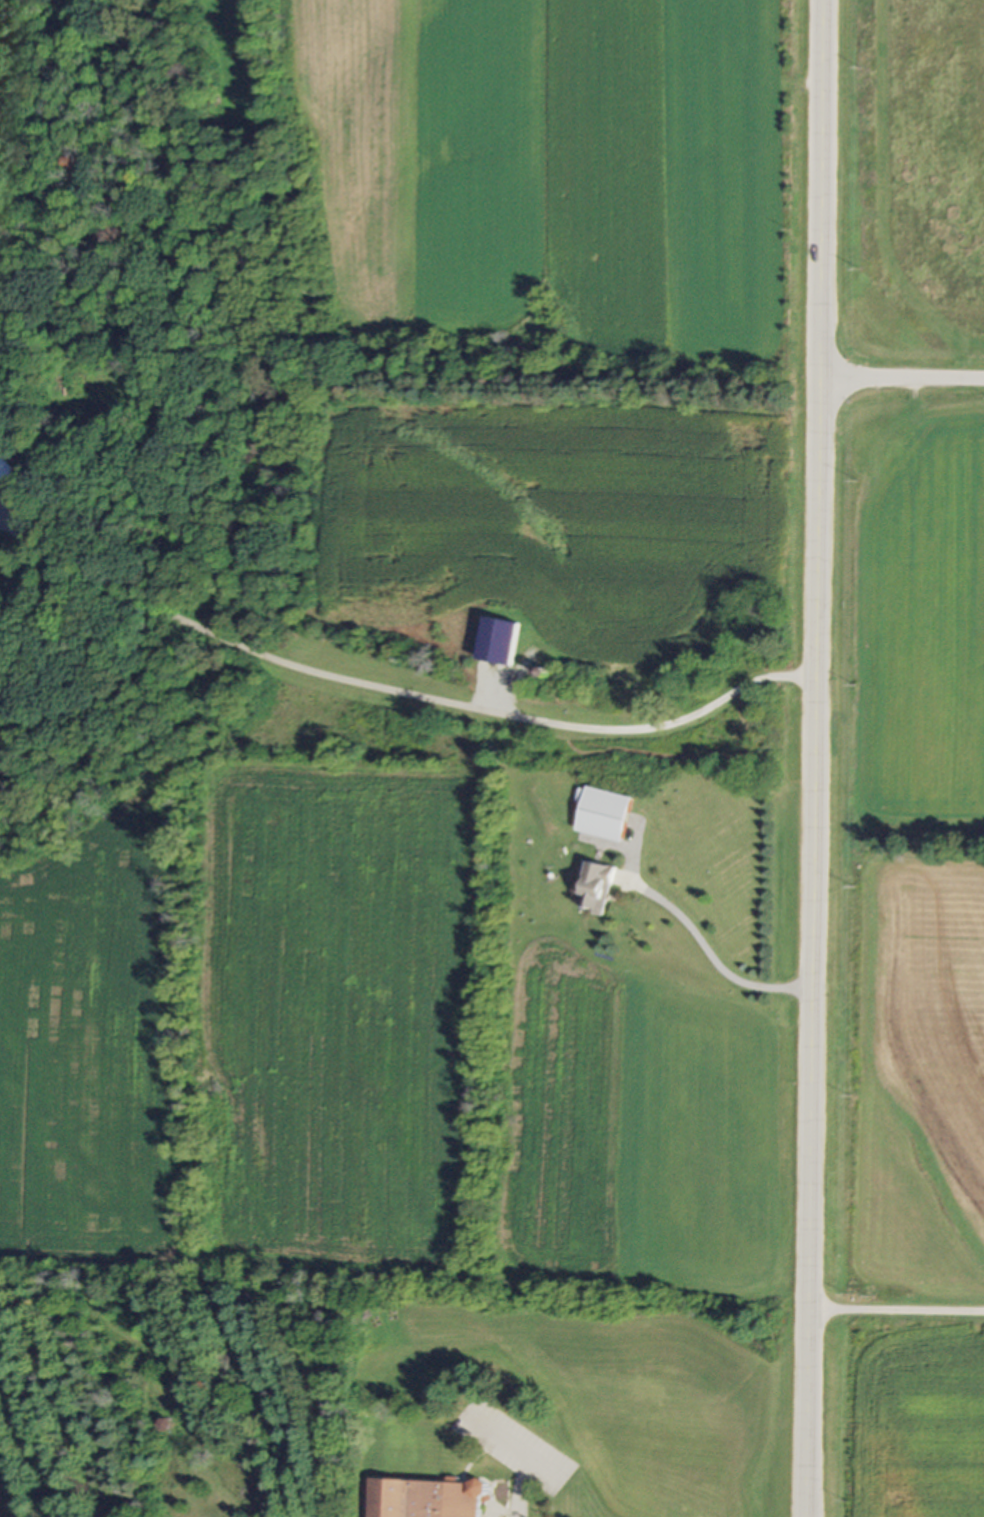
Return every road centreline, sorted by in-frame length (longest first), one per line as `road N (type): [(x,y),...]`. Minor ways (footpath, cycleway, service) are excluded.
road 1 (primary): [(825,0),(810,1516)]
road 2 (residential): [(983,381),(821,379)]

